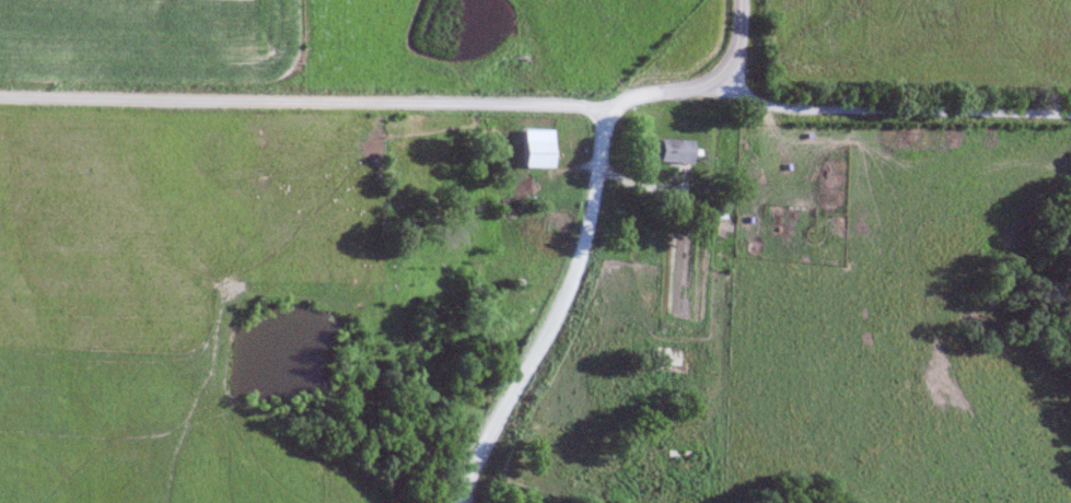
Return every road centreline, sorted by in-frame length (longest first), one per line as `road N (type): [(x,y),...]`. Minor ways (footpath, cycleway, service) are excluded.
road 1 (residential): [(607,116),(543,103),(0,95)]
road 2 (residential): [(459,502),(563,286),(607,116),(641,92)]
road 3 (residential): [(1070,111),(775,108),(742,96),(718,74)]
road 4 (tertiary): [(641,92),(683,89),(718,74),(737,0)]

